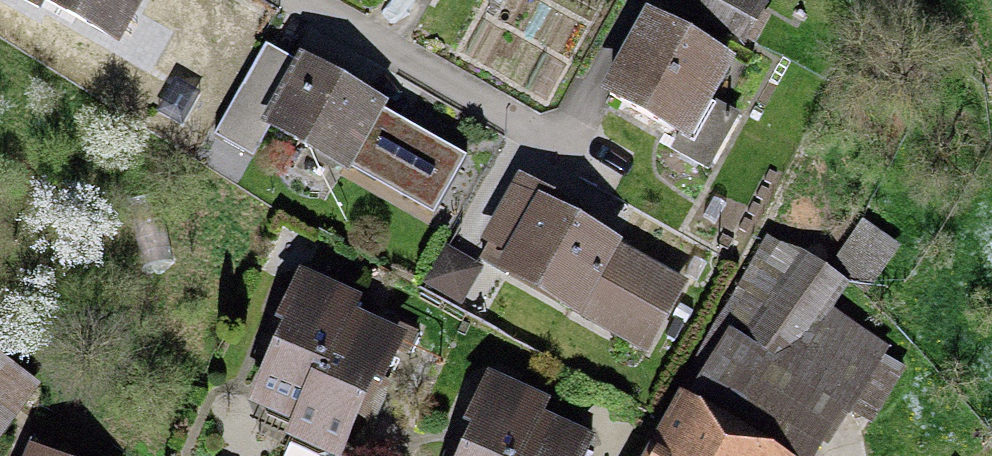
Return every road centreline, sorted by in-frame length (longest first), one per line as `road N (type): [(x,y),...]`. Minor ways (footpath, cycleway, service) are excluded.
road 1 (residential): [(298,0),(615,169)]

